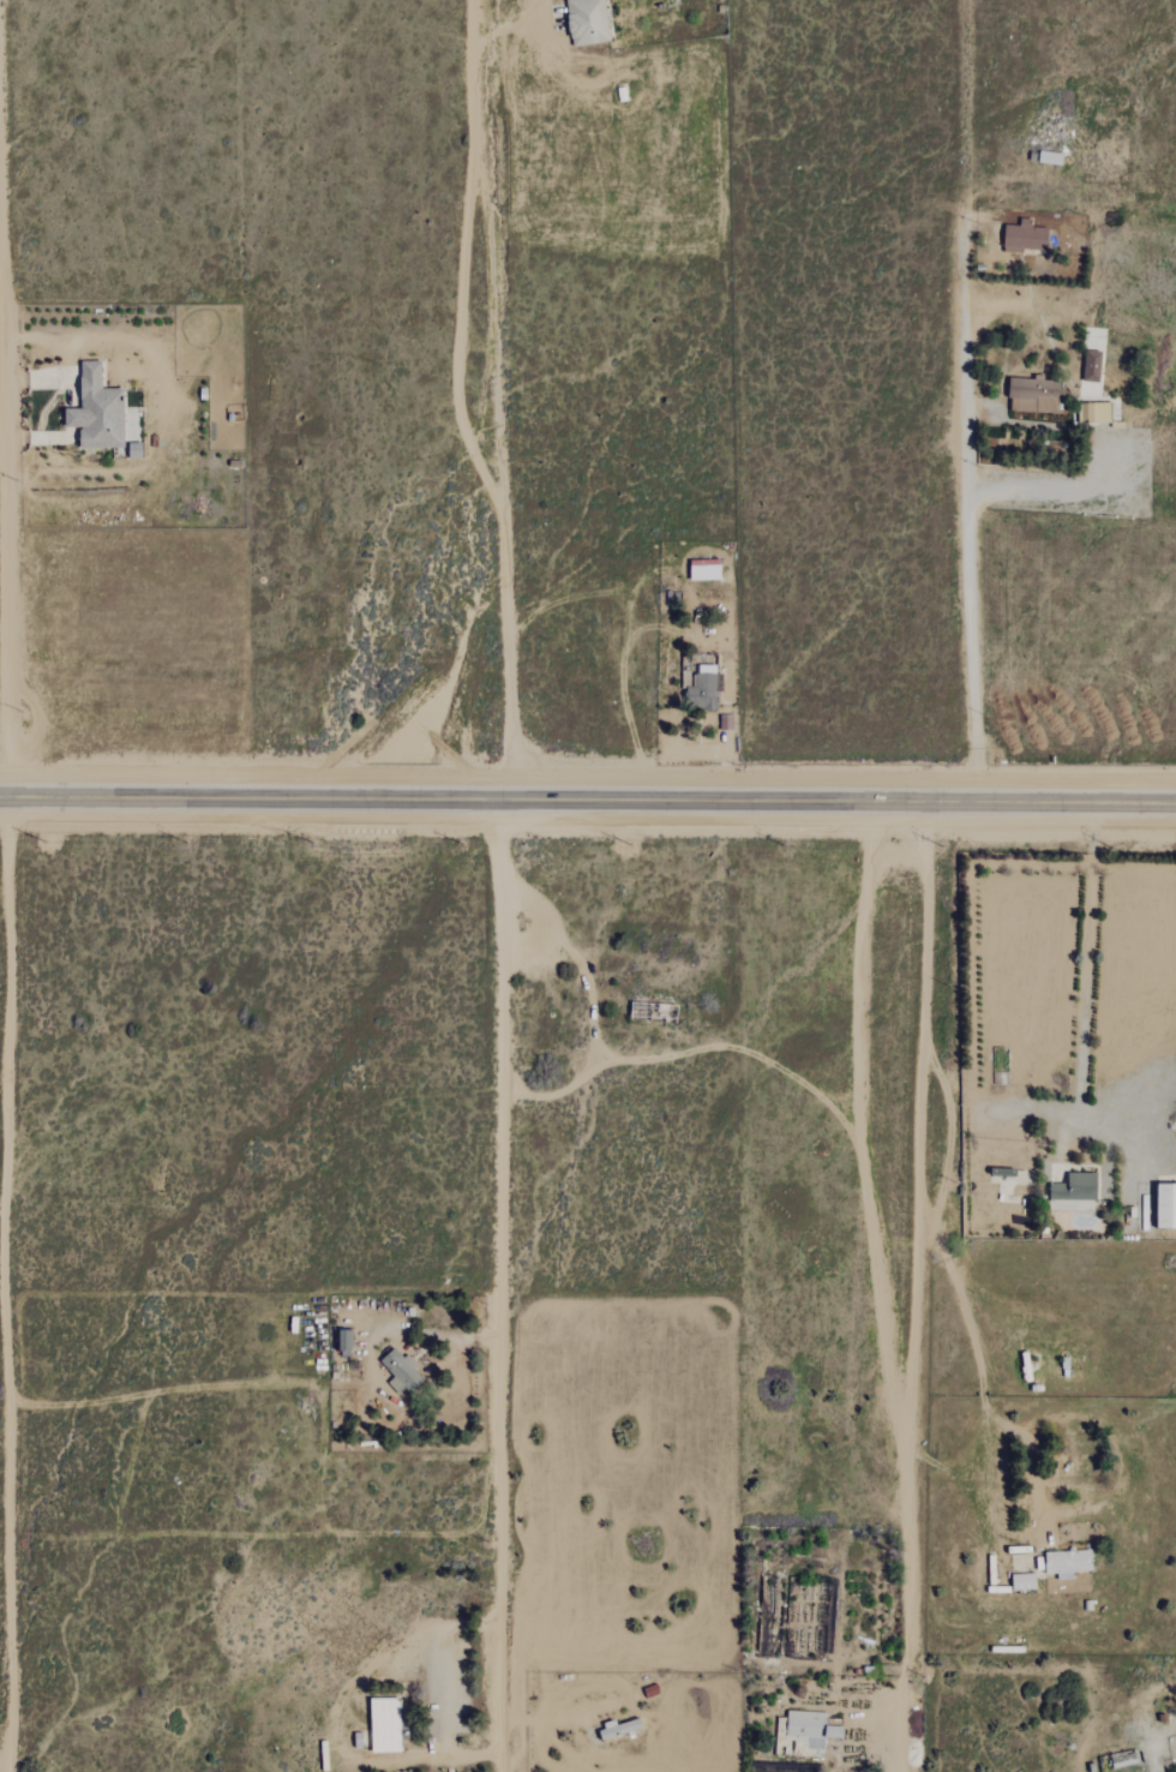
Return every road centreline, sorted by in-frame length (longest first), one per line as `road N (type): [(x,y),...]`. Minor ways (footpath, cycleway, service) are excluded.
road 1 (secondary): [(0,798),(1175,805)]
road 2 (residential): [(8,798),(4,1268),(12,1425),(11,1771)]
road 3 (residential): [(499,1771),(506,800)]
road 4 (track): [(907,1671),(929,803)]
road 5 (residential): [(506,800),(512,738),(498,309),(479,180),(473,0)]
road 6 (track): [(871,803),(862,1141),(890,1383),(910,1396)]
road 7 (residential): [(0,256),(8,798)]
road 8 (track): [(862,1141),(817,1089),(731,1047),(607,1059),(563,1092),(539,1097),(503,1090)]
road 9 (track): [(473,40),(512,41),(553,85),(598,86),(636,67),(659,72),(672,106),(654,125),(619,127),(580,89)]
road 10 (track): [(970,483),(1091,490),(1111,469),(1114,443),(1093,426),(968,417)]
road 11 (track): [(504,921),(544,928),(581,965),(600,1065)]
road 12 (track): [(498,1714),(620,1702)]

